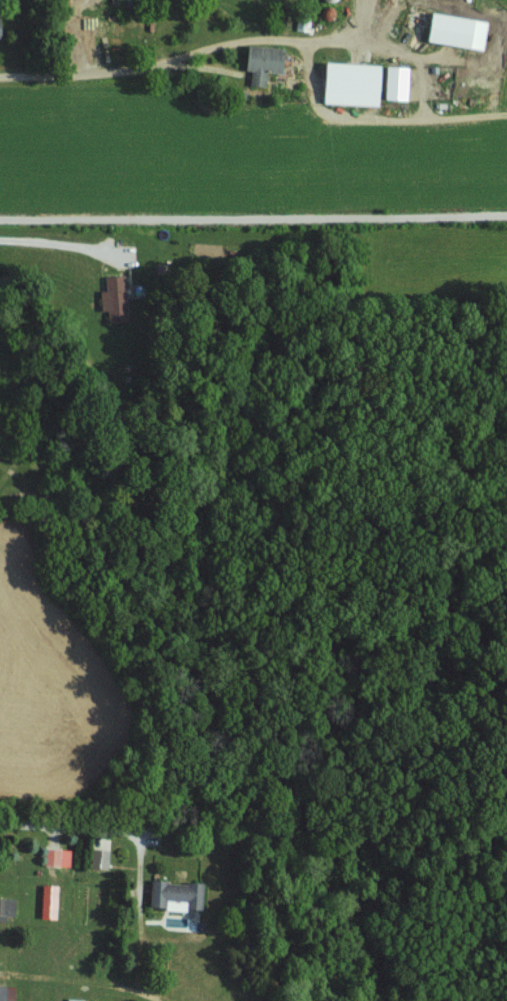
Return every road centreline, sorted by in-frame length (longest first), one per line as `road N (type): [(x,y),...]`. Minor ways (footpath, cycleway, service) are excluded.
road 1 (residential): [(506,87),(462,95),(429,75),(422,53),(385,40),(280,31),(0,73)]
road 2 (residential): [(0,216),(506,211)]

